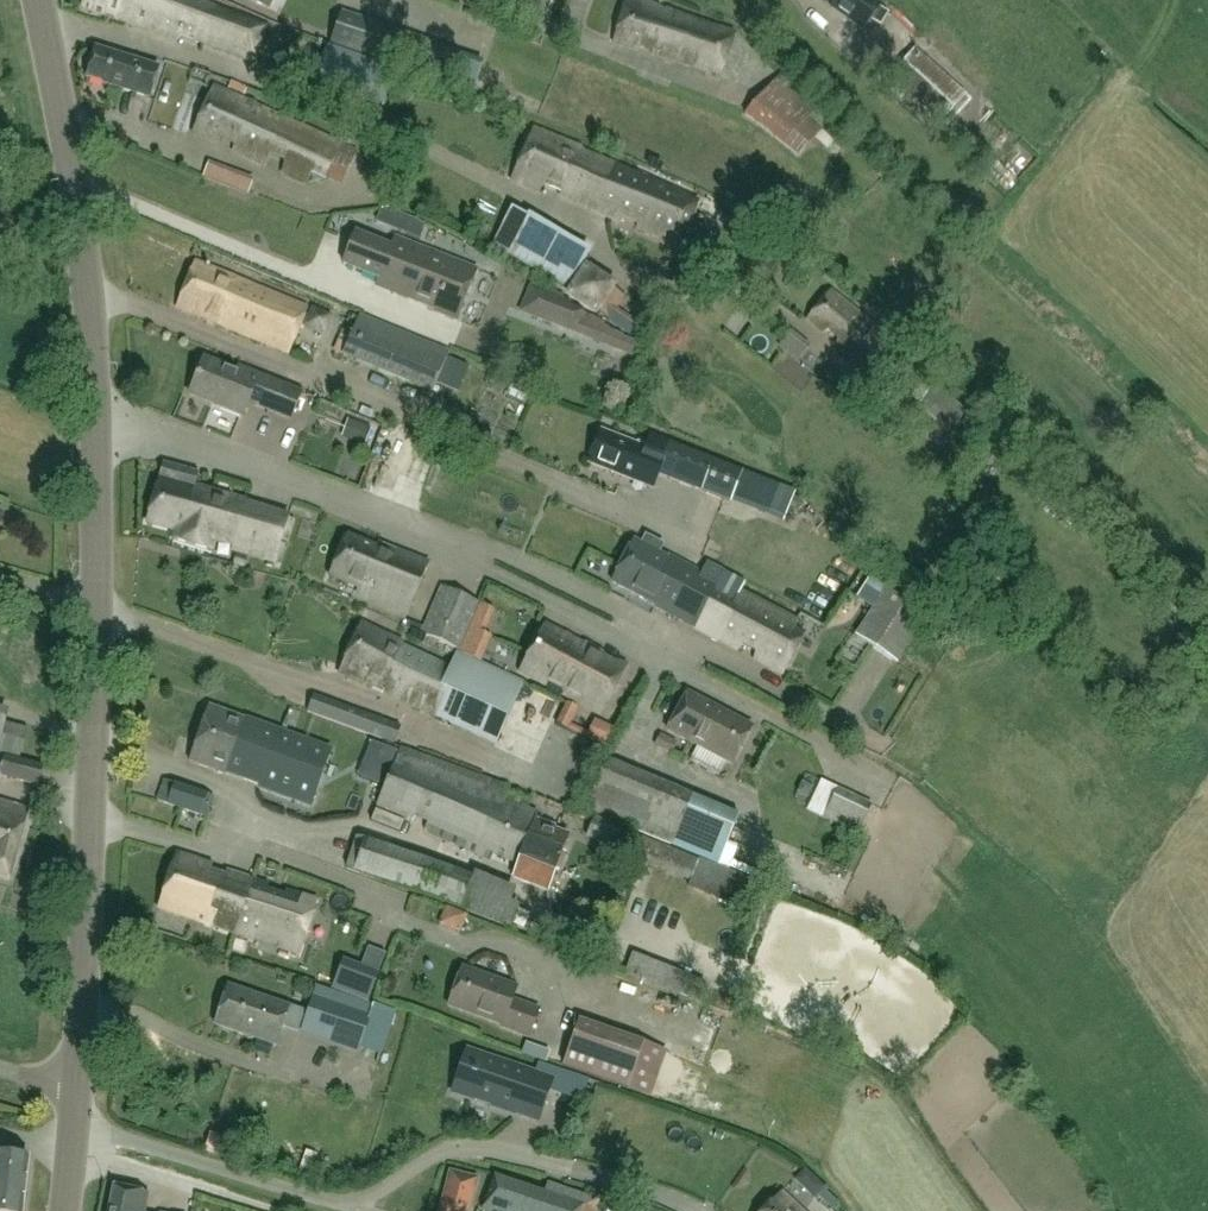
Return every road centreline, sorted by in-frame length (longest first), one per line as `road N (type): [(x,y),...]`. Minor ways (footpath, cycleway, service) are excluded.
road 1 (residential): [(836,719),(536,569),(419,520),(101,420)]
road 2 (tertiary): [(80,1091),(104,735),(108,513),(101,420)]
road 3 (tertiary): [(101,420),(44,0)]
road 4 (residential): [(304,1210),(76,1143)]

